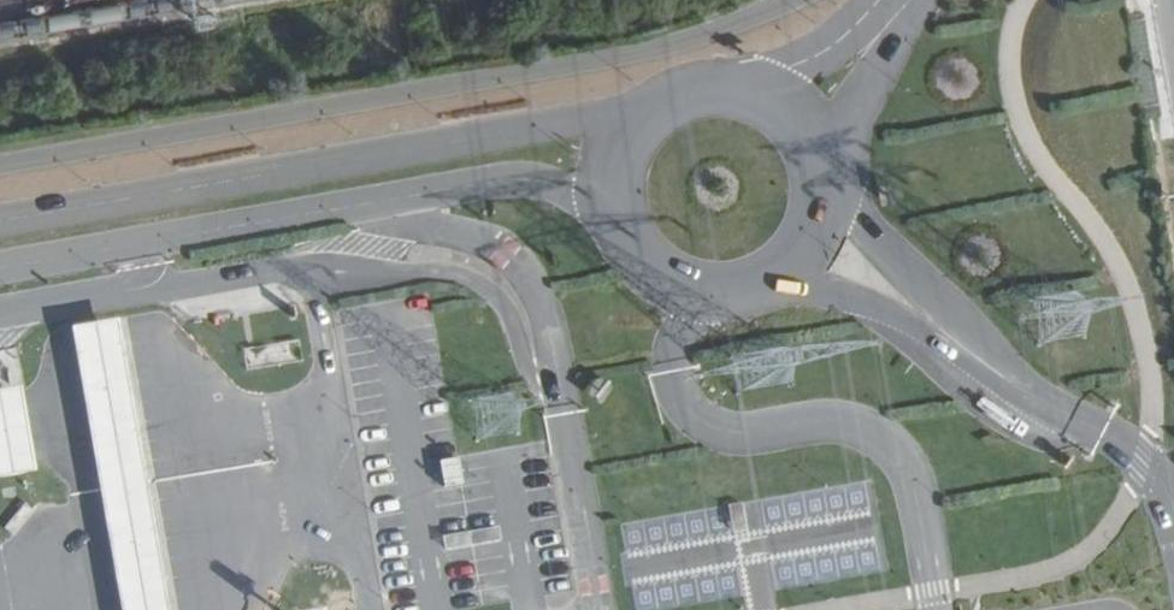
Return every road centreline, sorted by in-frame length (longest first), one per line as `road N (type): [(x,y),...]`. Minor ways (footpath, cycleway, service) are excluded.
road 1 (unclassified): [(640,114),(0,222)]
road 2 (unclassified): [(0,269),(501,180),(536,181),(610,219)]
road 3 (unclassified): [(792,279),(972,356),(832,196)]
road 4 (unclassified): [(610,219),(640,273),(694,303),(729,306),(792,279)]
road 5 (unclassified): [(802,118),(740,84),(704,83),(640,114)]
road 6 (unclassified): [(901,0),(802,118)]

